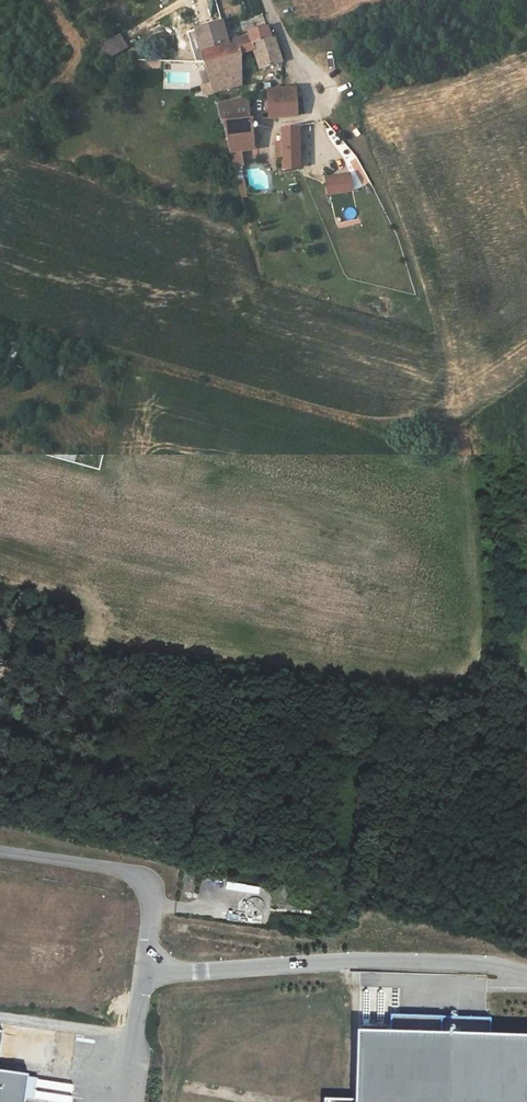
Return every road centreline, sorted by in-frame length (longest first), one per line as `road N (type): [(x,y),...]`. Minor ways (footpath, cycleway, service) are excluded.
road 1 (residential): [(269,0),(315,120)]

